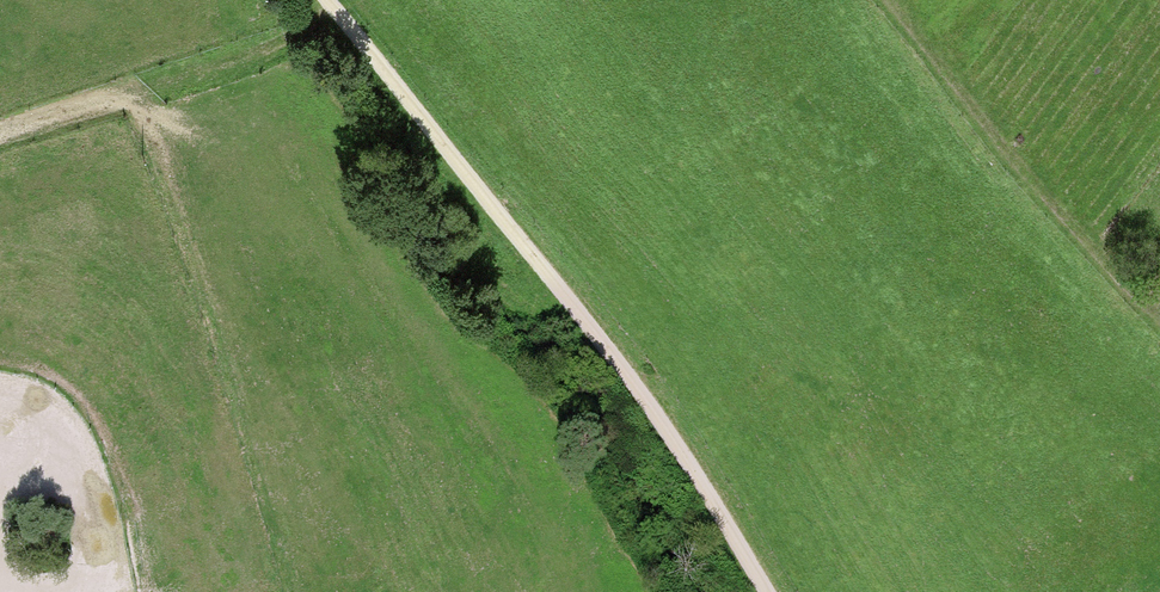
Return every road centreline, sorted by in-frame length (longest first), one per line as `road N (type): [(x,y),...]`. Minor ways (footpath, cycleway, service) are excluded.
road 1 (track): [(321,0),(548,275),(757,591)]
road 2 (track): [(876,0),(1094,259),(1159,324)]
road 3 (track): [(0,130),(277,42),(334,14)]

